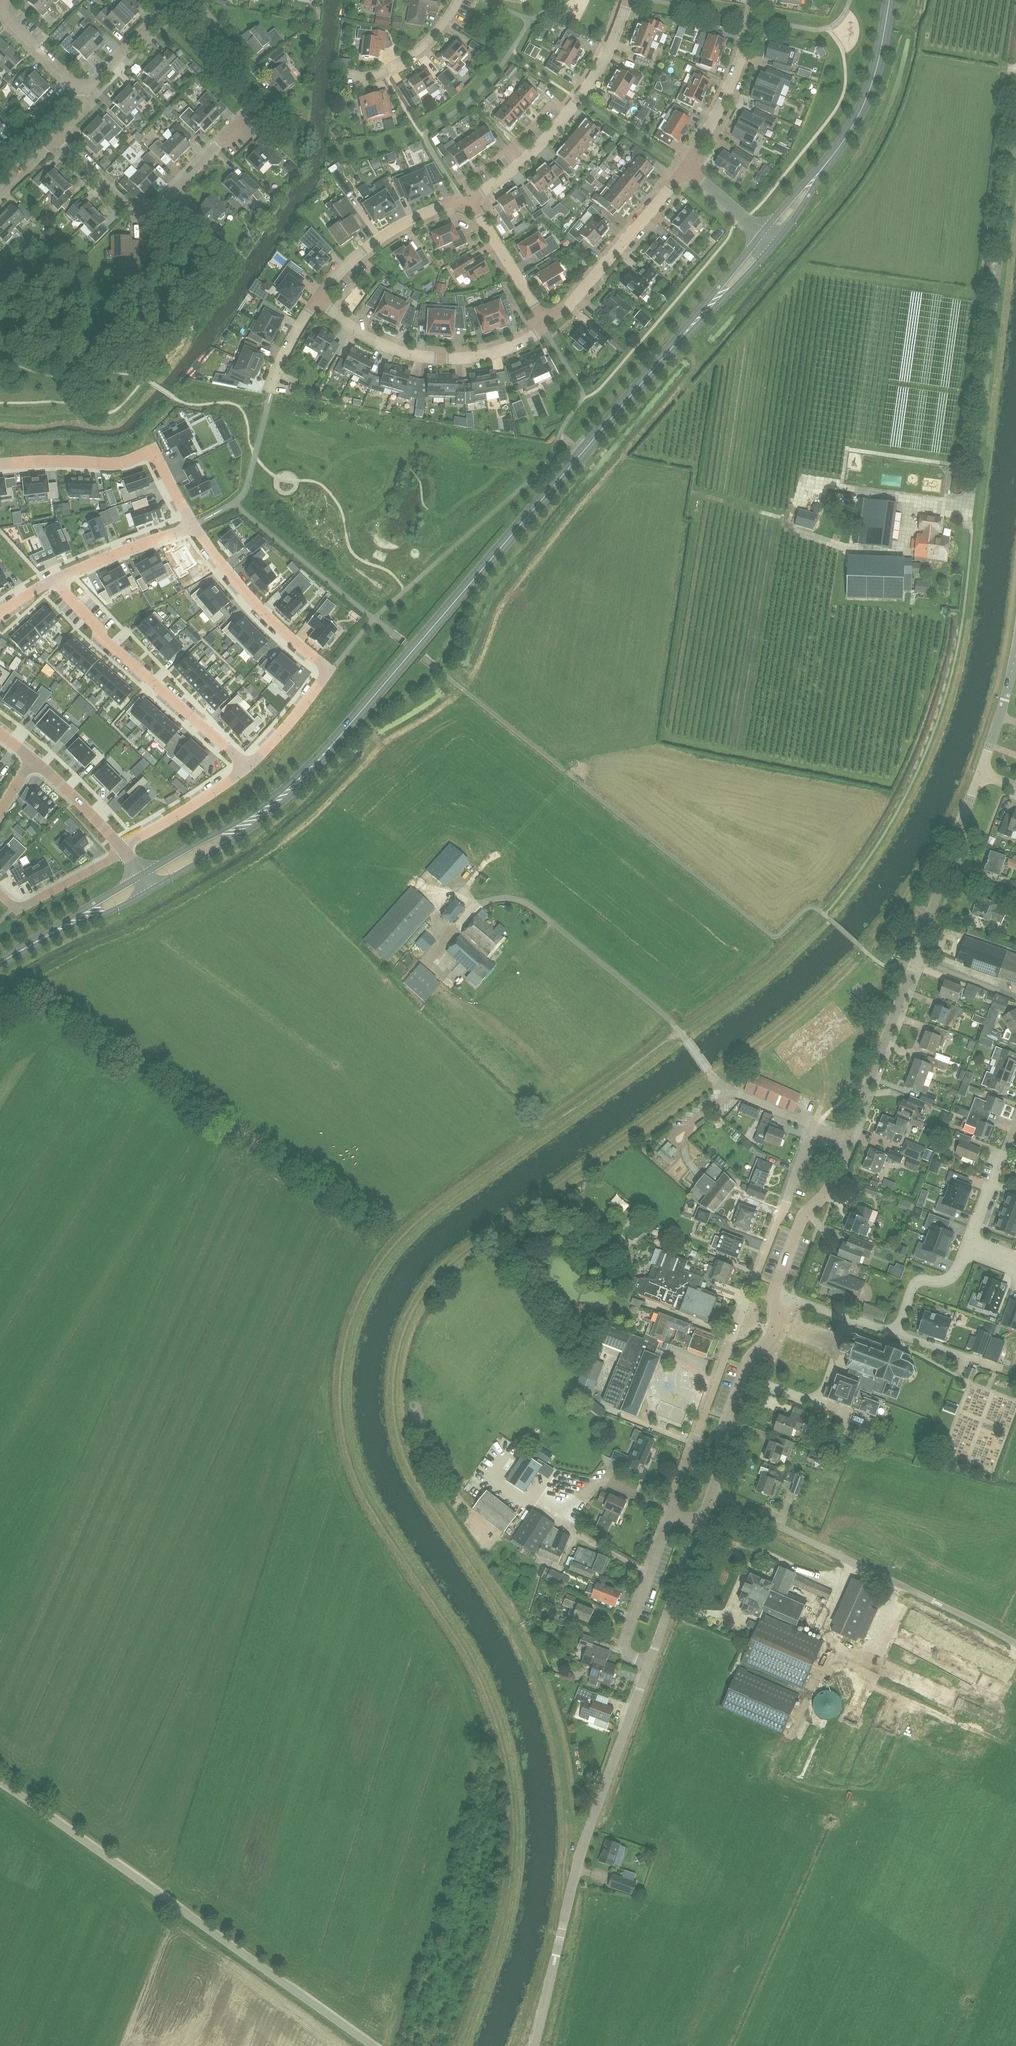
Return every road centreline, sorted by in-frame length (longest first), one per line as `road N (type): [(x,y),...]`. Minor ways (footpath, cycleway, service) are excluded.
road 1 (secondary): [(767,237),(314,765)]
road 2 (unclassified): [(369,2045),(0,1778)]
road 3 (tertiary): [(537,2045),(588,1834),(650,1665)]
road 4 (unclassified): [(1015,127),(970,509)]
road 5 (unclassified): [(1015,1643),(711,1496)]
road 6 (secondary): [(889,0),(856,122),(767,237)]
road 7 (residential): [(248,767),(55,578)]
road 8 (residential): [(473,201),(579,99),(628,0)]
road 9 (residential): [(816,1126),(723,1365)]
road 10 (residential): [(544,320),(504,350),(441,359),(387,347),(318,299)]
road 11 (residential): [(56,137),(136,213),(145,213),(241,132)]
road 12 (residential): [(193,526),(152,450),(116,463),(0,465)]
road 13 (tertiary): [(711,1496),(747,1364),(776,1332),(775,1294)]
road 14 (residential): [(685,167),(566,309),(544,320)]
road 15 (secondary): [(153,889),(262,819),(314,765)]
road 16 (secondary): [(314,765),(142,875)]
road 17 (residential): [(329,673),(249,599),(193,526)]
road 18 (tertiary): [(917,960),(980,774)]
road 19 (tertiary): [(847,1137),(917,960)]
road 20 (residential): [(318,299),(381,236),(446,203),(473,201)]
road 21 (residential): [(756,0),(727,89),(685,167)]
road 22 (tertiary): [(775,1294),(847,1137)]
road 23 (residential): [(650,1665),(626,1648),(669,1512)]
road 24 (residential): [(816,1126),(728,1089),(686,1039)]
road 25 (residential): [(669,1512),(723,1365)]
road 26 (tertiary): [(650,1665),(700,1523)]
road 27 (residential): [(248,767),(124,851)]
road 28 (residential): [(55,578),(193,526)]
road 29 (residential): [(124,851),(18,910),(0,894)]
road 30 (secondary): [(26,949),(153,889)]
road 31 (residential): [(347,78),(408,58),(457,0)]
road 32 (residential): [(544,320),(473,201)]
road 33 (secondary): [(142,875),(26,949)]
road 34 (residential): [(967,1246),(1015,1122)]
road 35 (residential): [(32,759),(124,851)]
road 36 (tertiary): [(980,774),(1015,650)]
road 37 (residential): [(897,1334),(775,1294)]
road 38 (residential): [(897,1334),(916,1283),(952,1278),(967,1246)]
road 39 (residential): [(85,86),(175,0)]
road 40 (residential): [(329,673),(248,767)]

